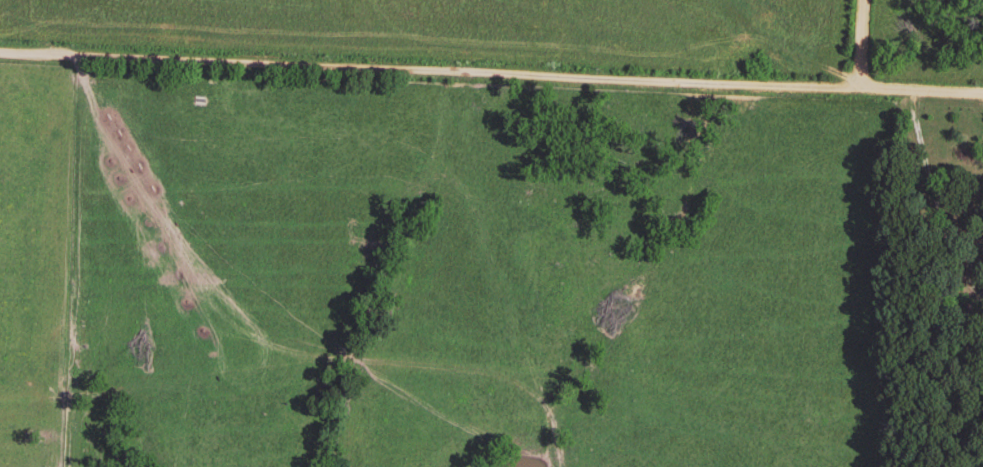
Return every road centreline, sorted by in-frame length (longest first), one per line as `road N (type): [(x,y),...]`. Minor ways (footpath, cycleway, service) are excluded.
road 1 (residential): [(982,100),(859,86),(0,54)]

